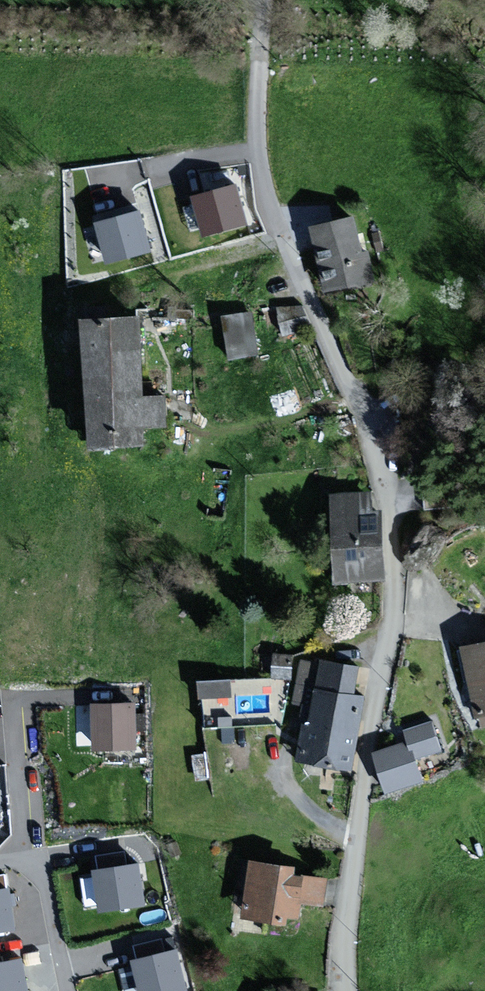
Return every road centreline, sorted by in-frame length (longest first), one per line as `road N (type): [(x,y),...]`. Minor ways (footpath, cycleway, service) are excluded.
road 1 (residential): [(345,990),(343,936),(396,580),(393,525),(383,475),(283,240)]
road 2 (track): [(283,240),(259,154),(269,0)]

